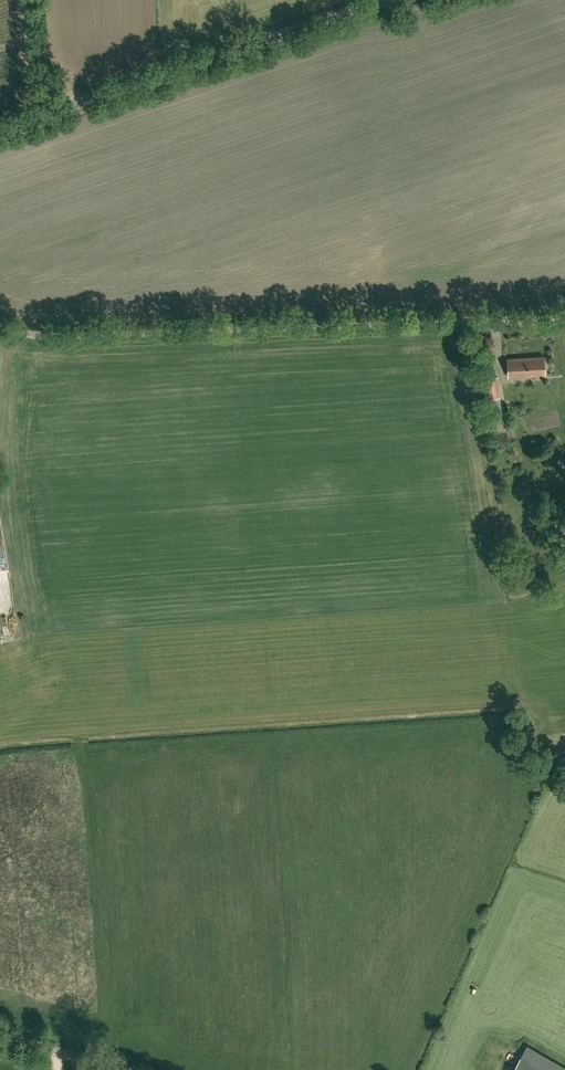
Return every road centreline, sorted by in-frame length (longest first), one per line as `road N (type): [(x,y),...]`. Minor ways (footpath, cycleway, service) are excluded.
road 1 (unclassified): [(494,322),(64,337),(0,327)]
road 2 (tertiary): [(391,0),(0,133)]
road 3 (unclassified): [(127,1069),(0,1035)]

